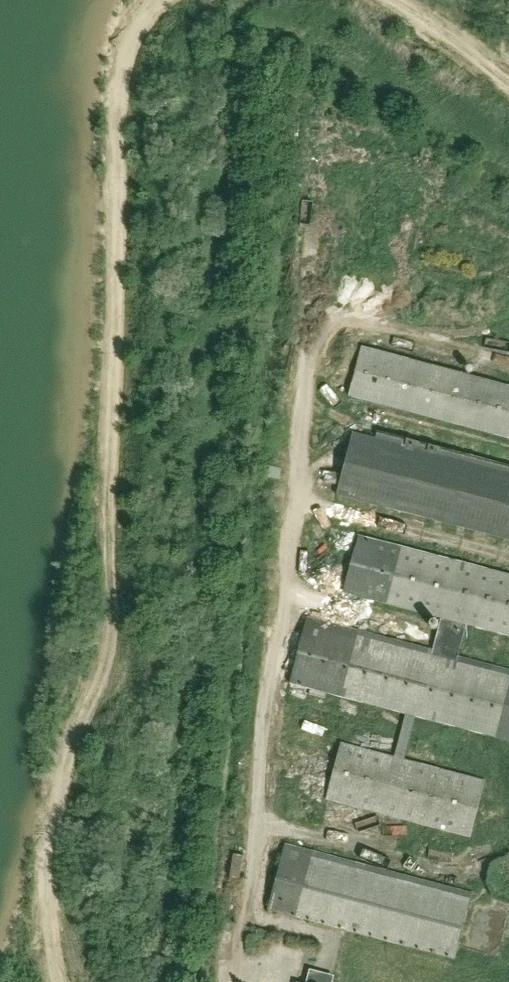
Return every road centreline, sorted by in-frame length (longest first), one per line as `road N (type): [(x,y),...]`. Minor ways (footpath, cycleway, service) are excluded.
road 1 (track): [(150,0),(123,52),(118,94),(108,494),(113,643),(63,768),(53,828),(45,935),(58,981)]
road 2 (unclassified): [(237,981),(306,251)]
road 3 (track): [(508,74),(391,0)]

